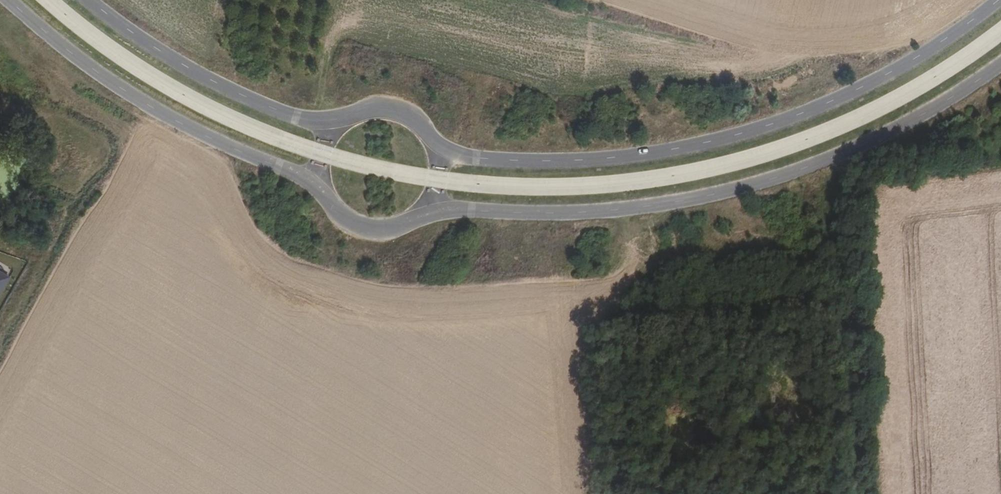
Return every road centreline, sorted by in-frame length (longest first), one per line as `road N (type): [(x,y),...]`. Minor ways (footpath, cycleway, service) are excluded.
road 1 (unclassified): [(7,0),(168,117),(321,184),(340,214),(373,229),(423,211),(569,212),(673,204),(757,186),(902,127),(1000,65)]
road 2 (unclassified): [(998,0),(889,73),(770,125),(646,154),(547,161),(438,153),(419,123),(386,109),(301,118),(186,66),(90,0)]

